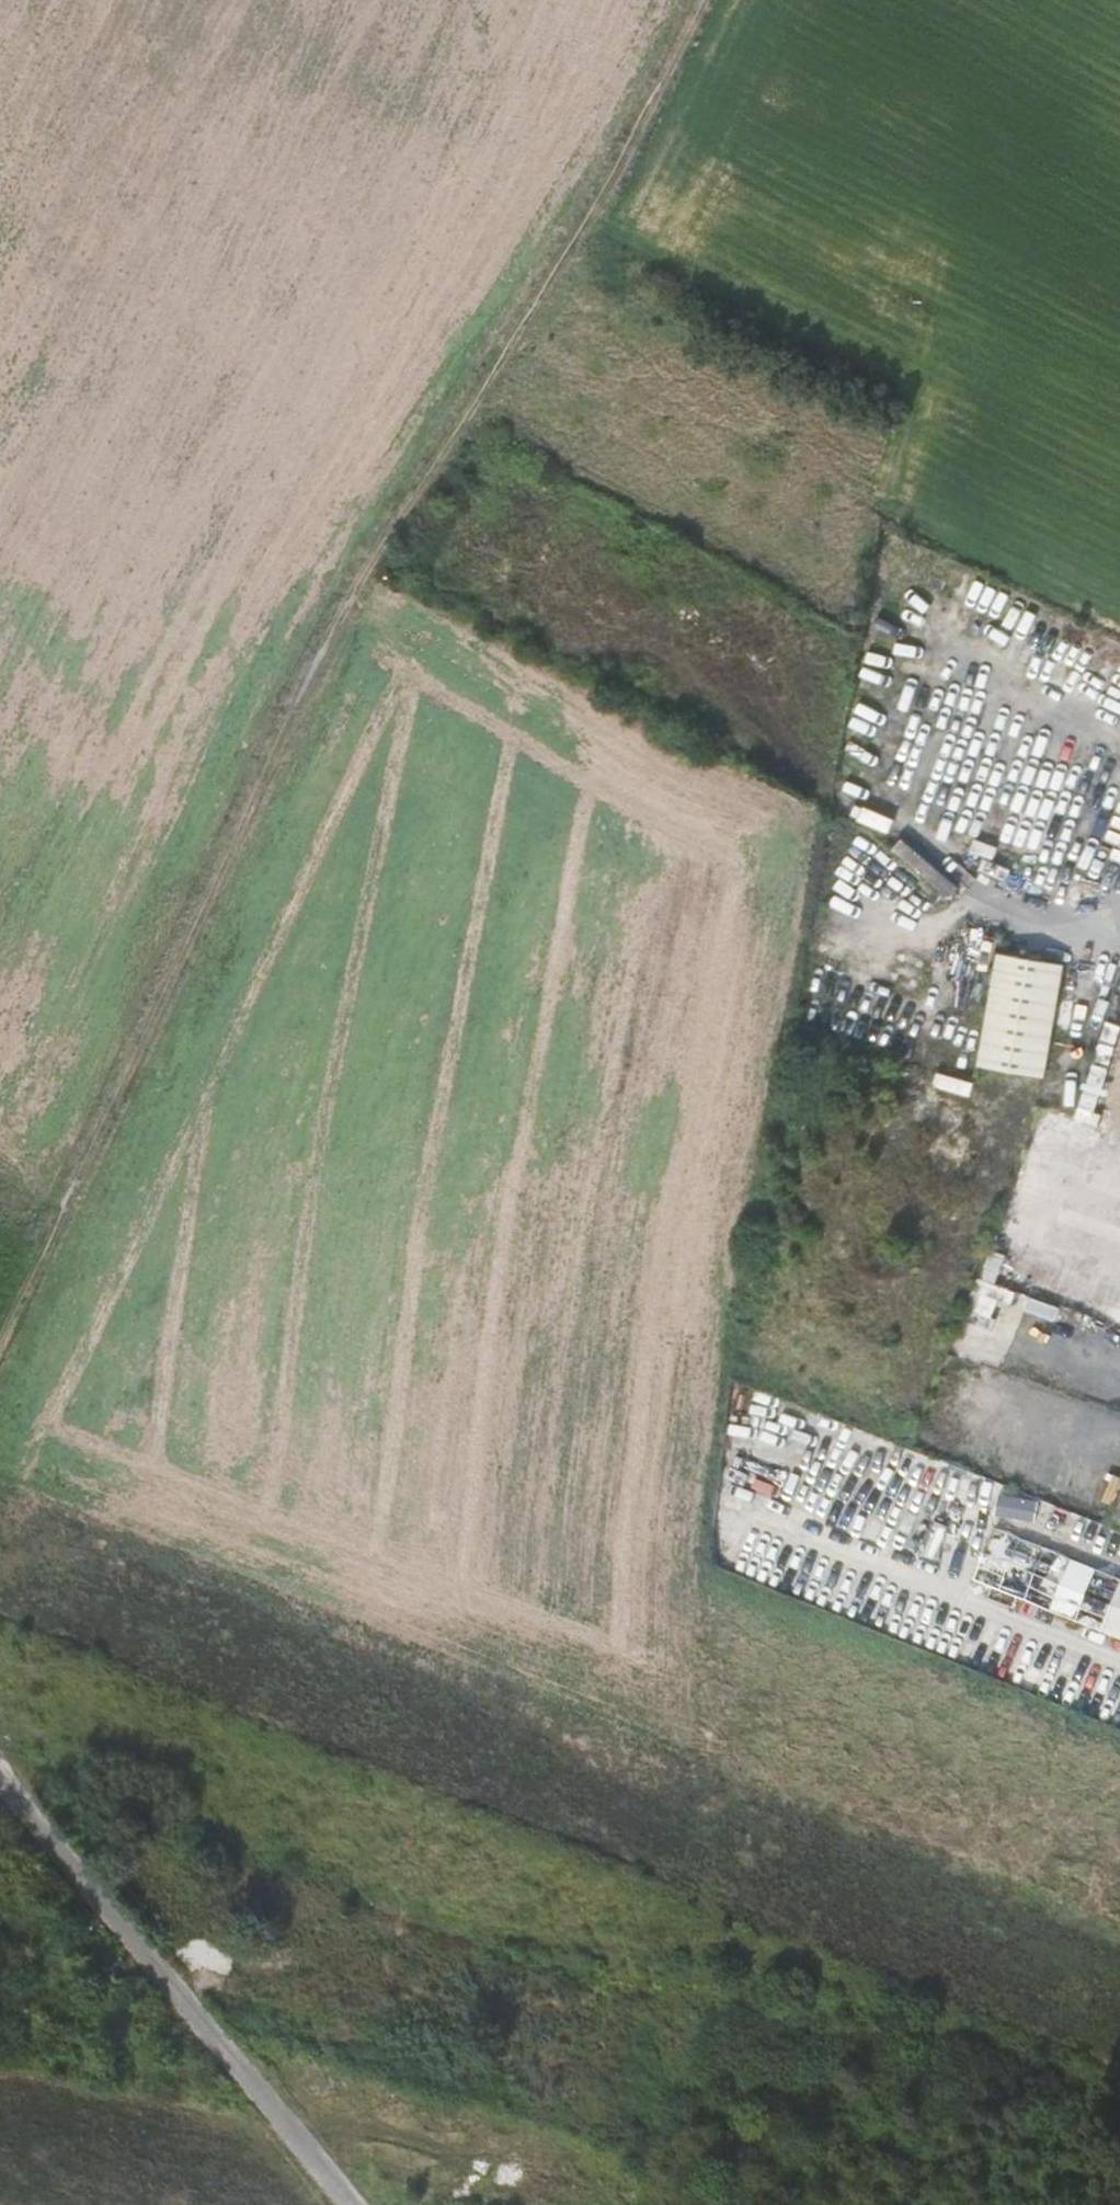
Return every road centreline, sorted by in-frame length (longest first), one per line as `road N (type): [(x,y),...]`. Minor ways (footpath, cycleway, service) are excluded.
road 1 (track): [(699,0),(549,272),(308,656),(0,1317)]
road 2 (residential): [(351,2204),(0,1784)]

